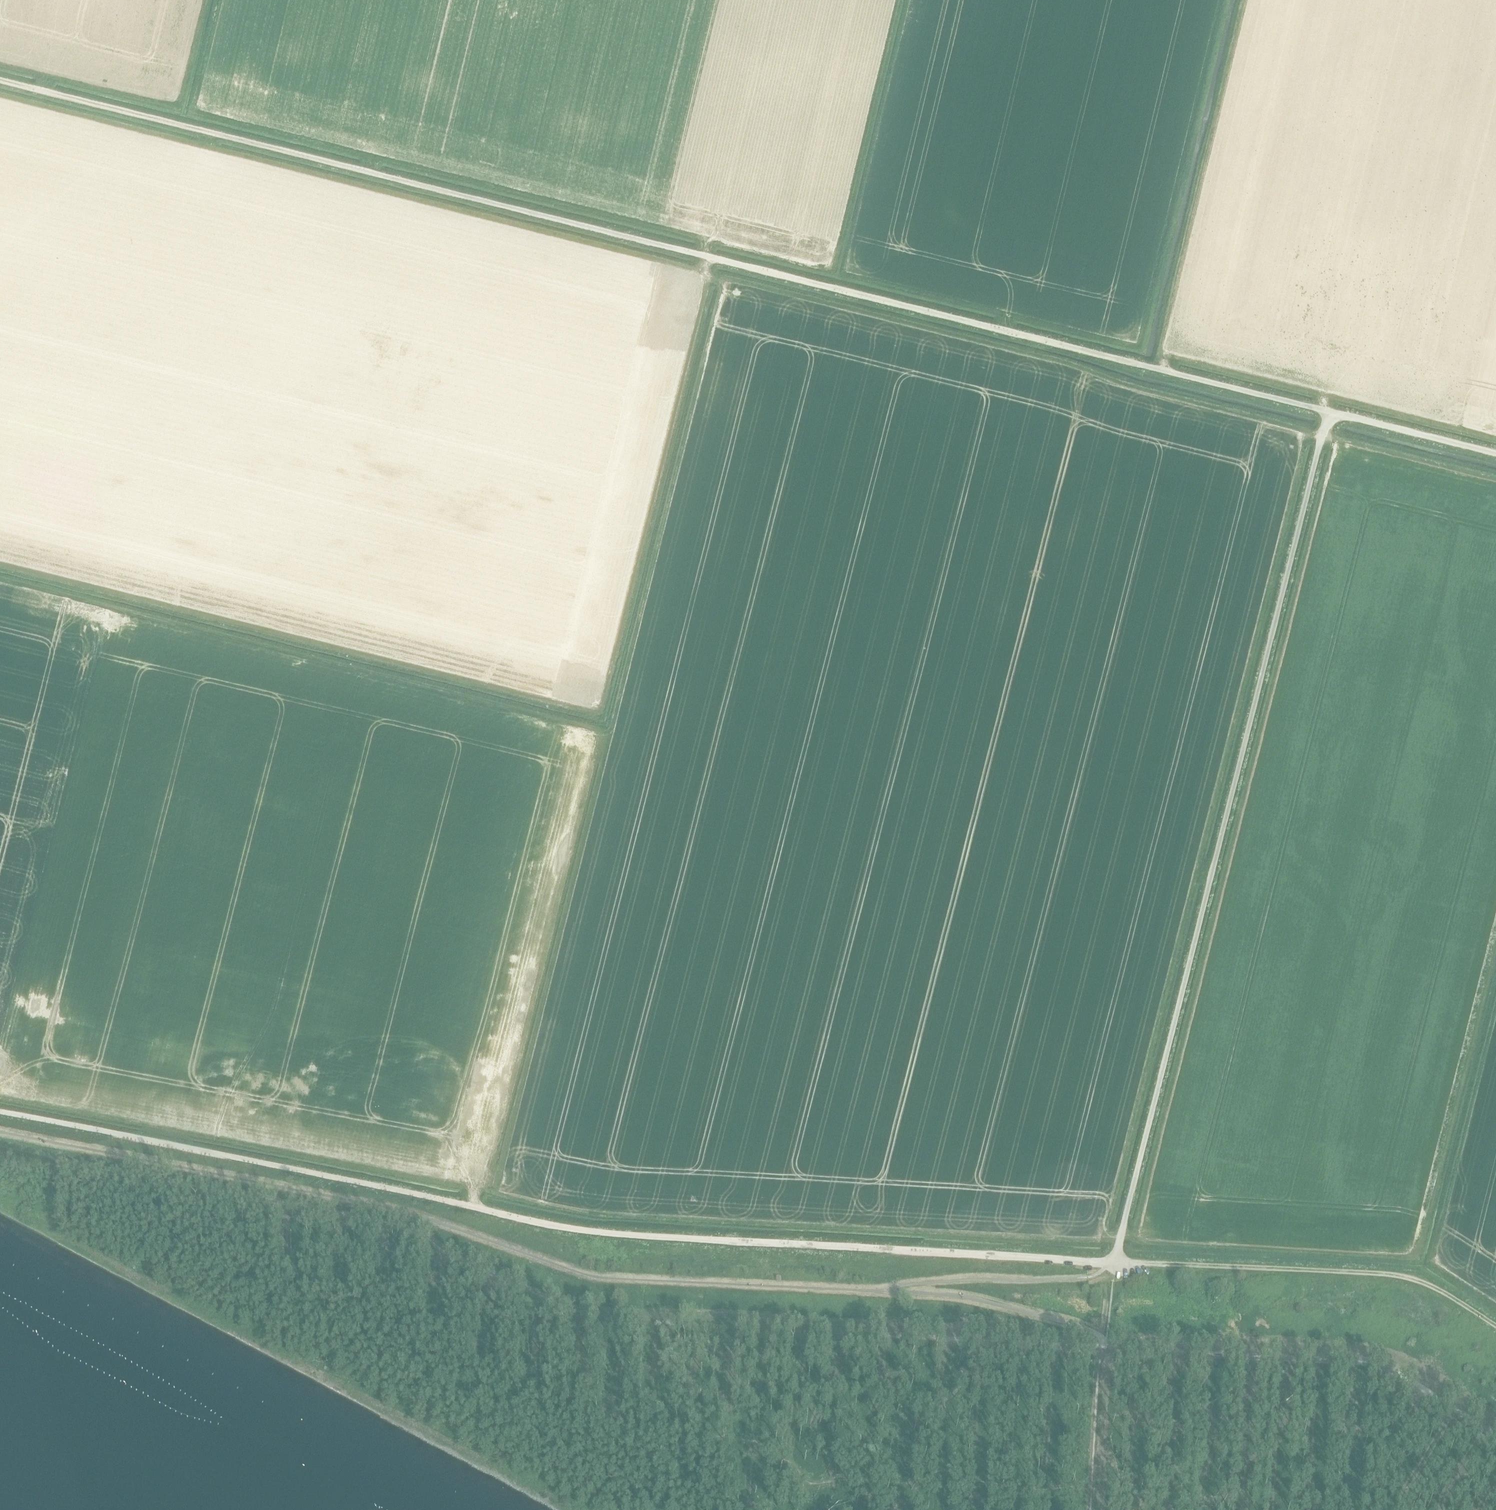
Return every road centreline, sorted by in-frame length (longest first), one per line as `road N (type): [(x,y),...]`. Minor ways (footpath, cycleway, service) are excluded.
road 1 (unclassified): [(1328,412),(0,81)]
road 2 (track): [(0,1111),(603,1232),(1114,1261)]
road 3 (unclassified): [(1114,1261),(1328,412)]
road 4 (track): [(1495,1433),(1381,1365),(1105,1346)]
road 5 (track): [(1114,1261),(1394,1274),(1495,1325)]
road 6 (track): [(1105,1346),(1097,1333),(1003,1306),(879,1293)]
road 7 (unclassified): [(1328,412),(1495,452)]

